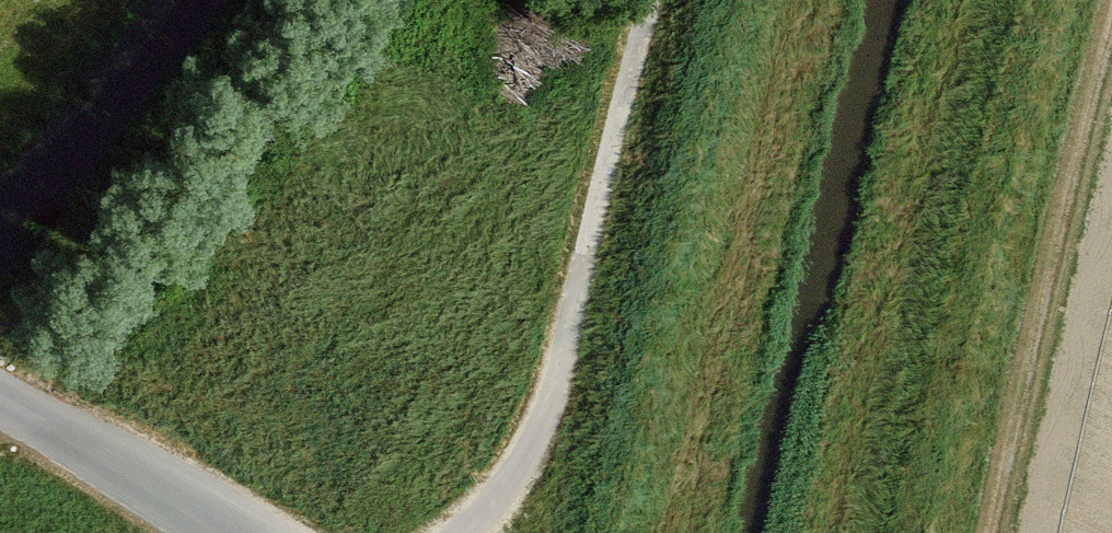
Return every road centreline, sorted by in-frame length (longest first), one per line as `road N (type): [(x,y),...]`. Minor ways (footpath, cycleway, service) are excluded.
road 1 (track): [(475,532),(513,499),(581,315),(664,0)]
road 2 (track): [(1111,29),(989,532)]
road 3 (track): [(0,396),(219,532)]

